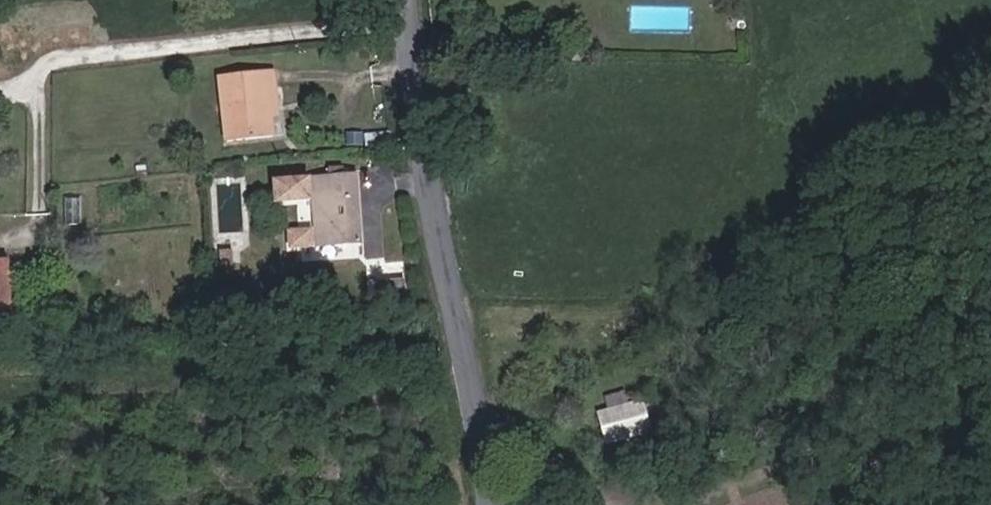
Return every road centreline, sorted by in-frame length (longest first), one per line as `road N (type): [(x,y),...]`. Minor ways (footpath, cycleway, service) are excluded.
road 1 (tertiary): [(482,504),(482,461),(433,243),(413,0)]

